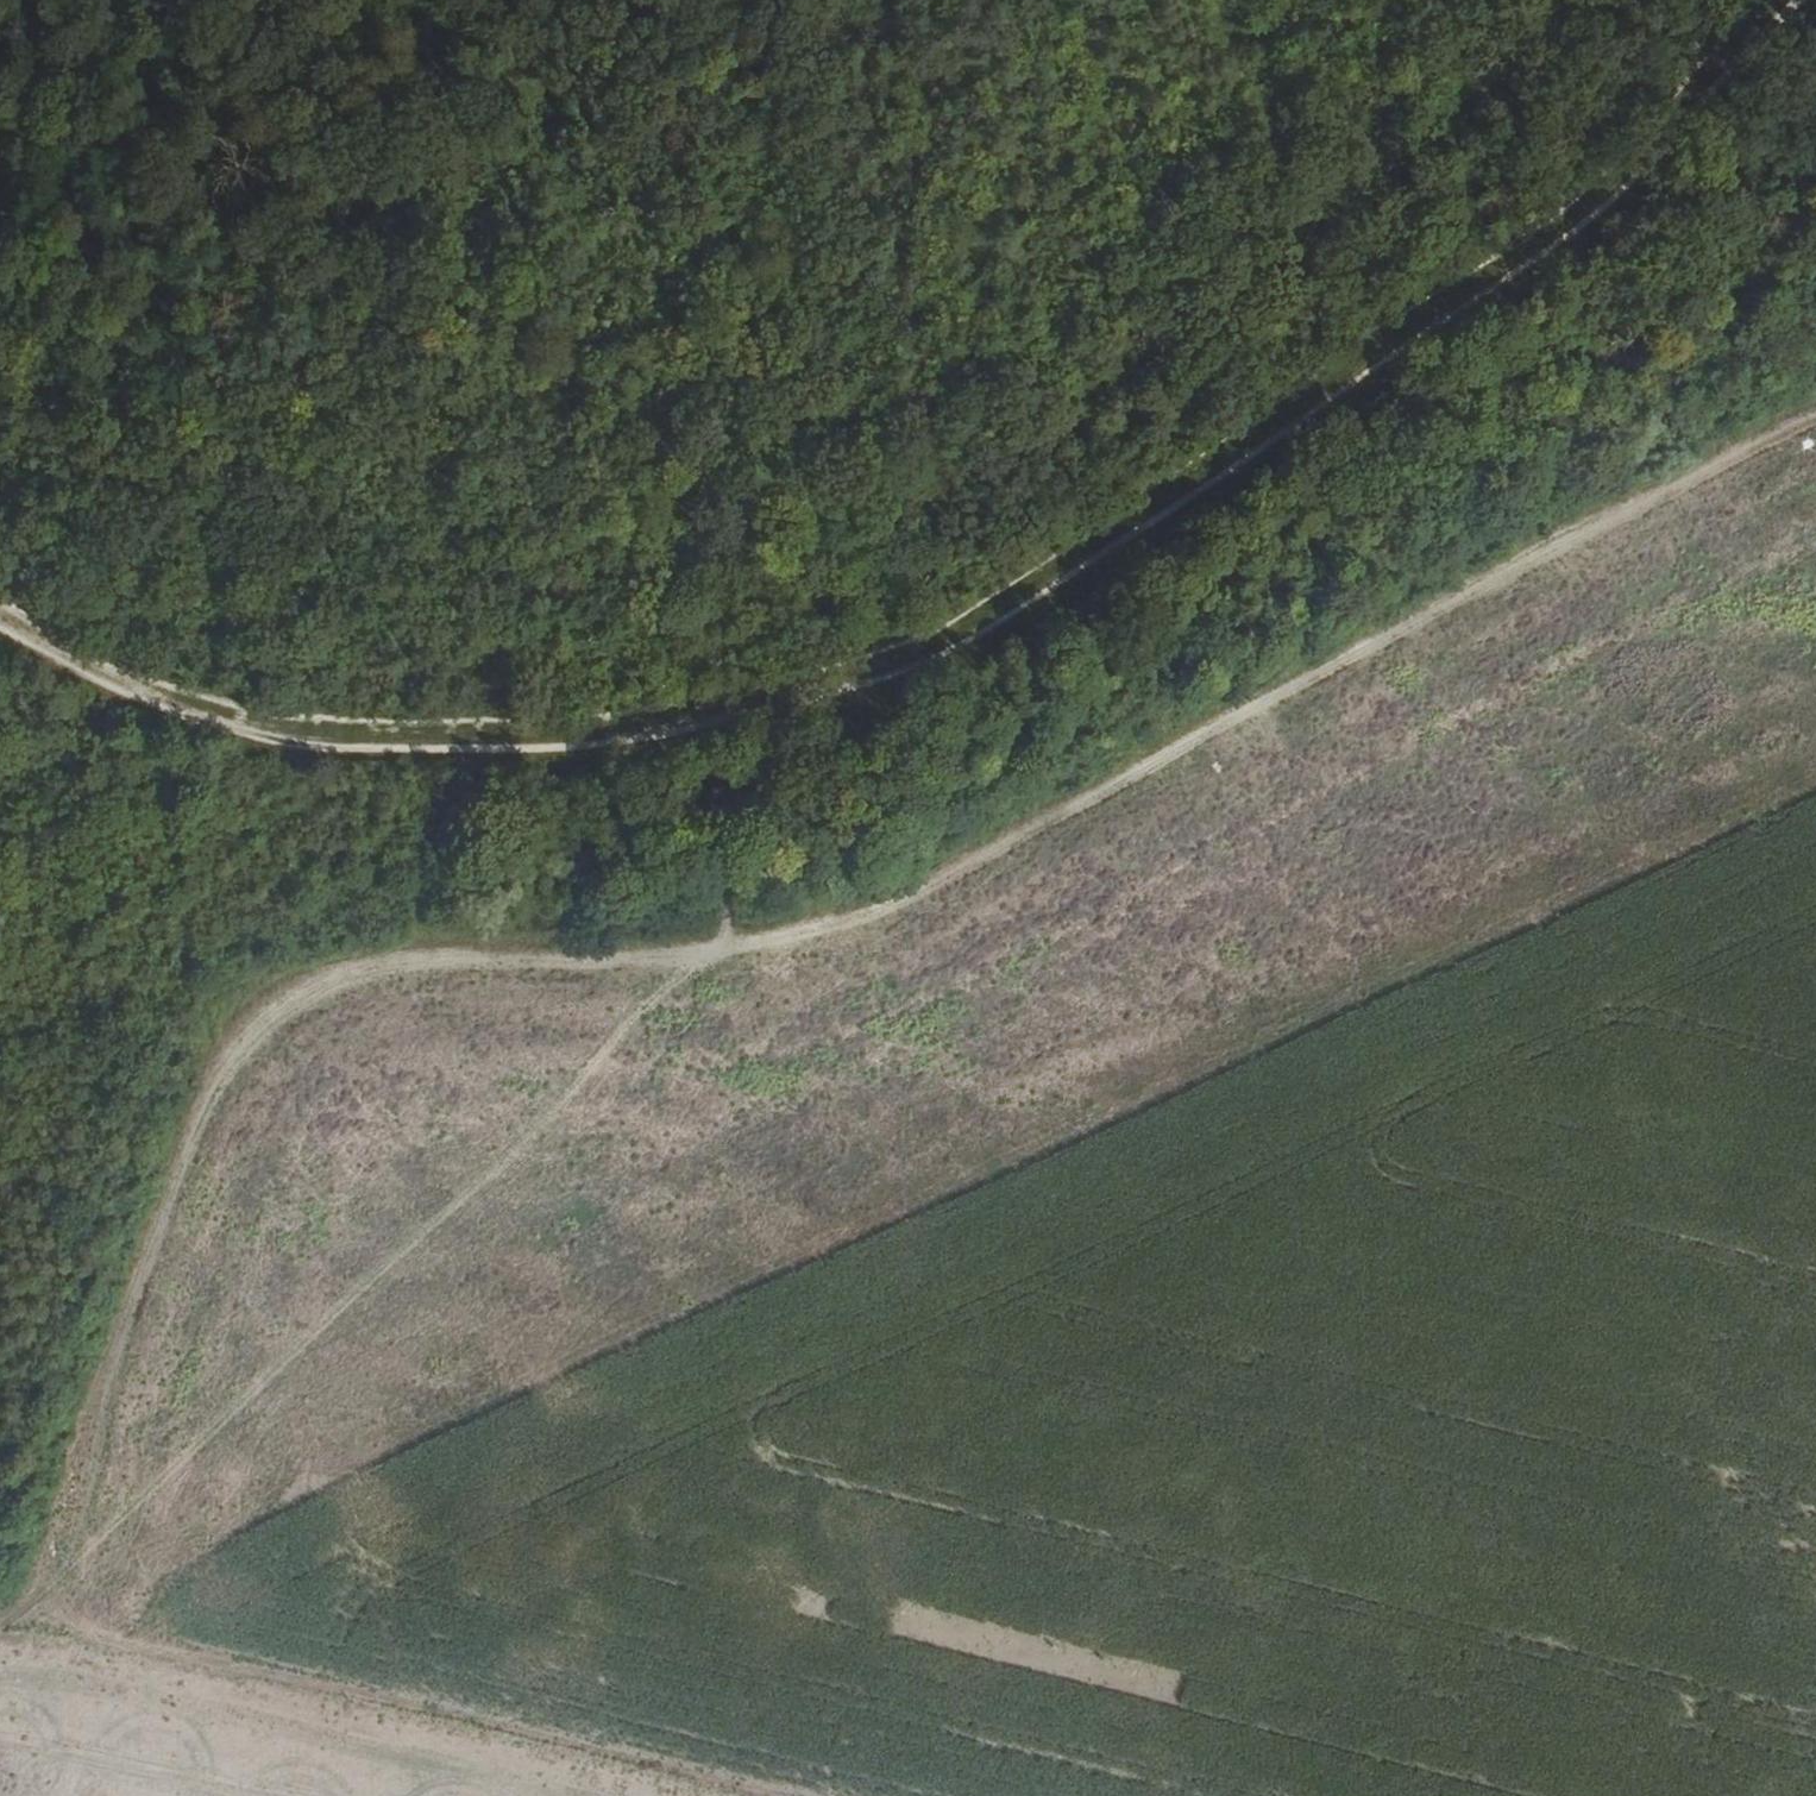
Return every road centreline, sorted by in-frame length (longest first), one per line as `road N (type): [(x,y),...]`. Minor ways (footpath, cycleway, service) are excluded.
road 1 (track): [(1,1626),(396,1700),(752,1795)]
road 2 (track): [(1293,0),(1293,18),(1257,44),(1215,37),(1174,0)]

